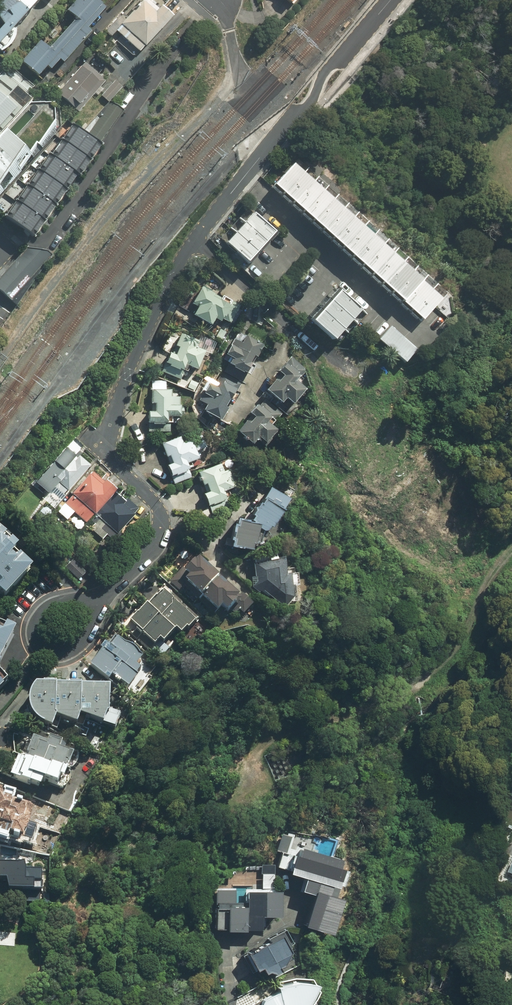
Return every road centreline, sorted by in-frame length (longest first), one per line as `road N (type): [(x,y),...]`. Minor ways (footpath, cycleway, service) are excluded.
road 1 (residential): [(103,596),(152,549),(163,526),(159,507),(112,458),(107,440),(128,376),(194,237)]
road 2 (track): [(225,788),(286,729),(433,676),(511,551)]
road 3 (residential): [(194,237),(388,0)]
road 4 (residential): [(321,353),(194,237)]

